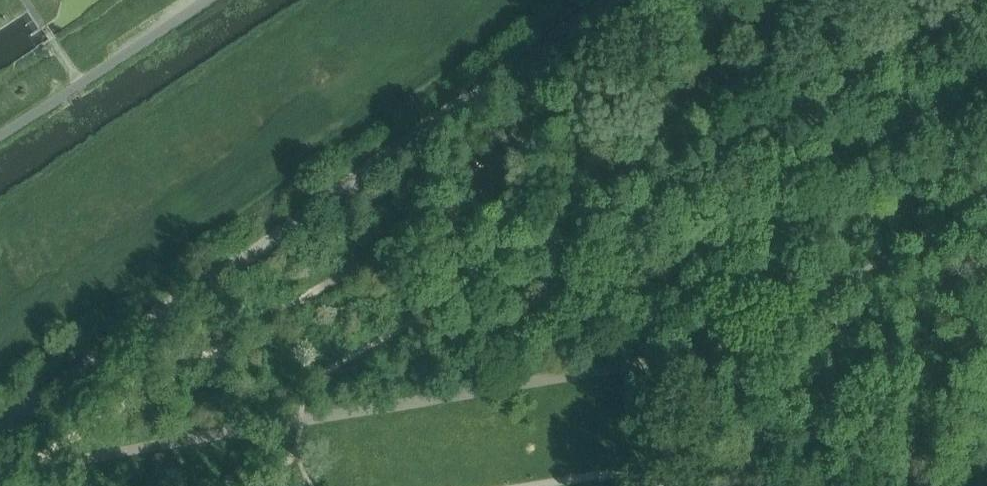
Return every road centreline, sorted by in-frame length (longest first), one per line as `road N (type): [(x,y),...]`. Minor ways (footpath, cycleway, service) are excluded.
road 1 (unclassified): [(0,425),(630,0)]

